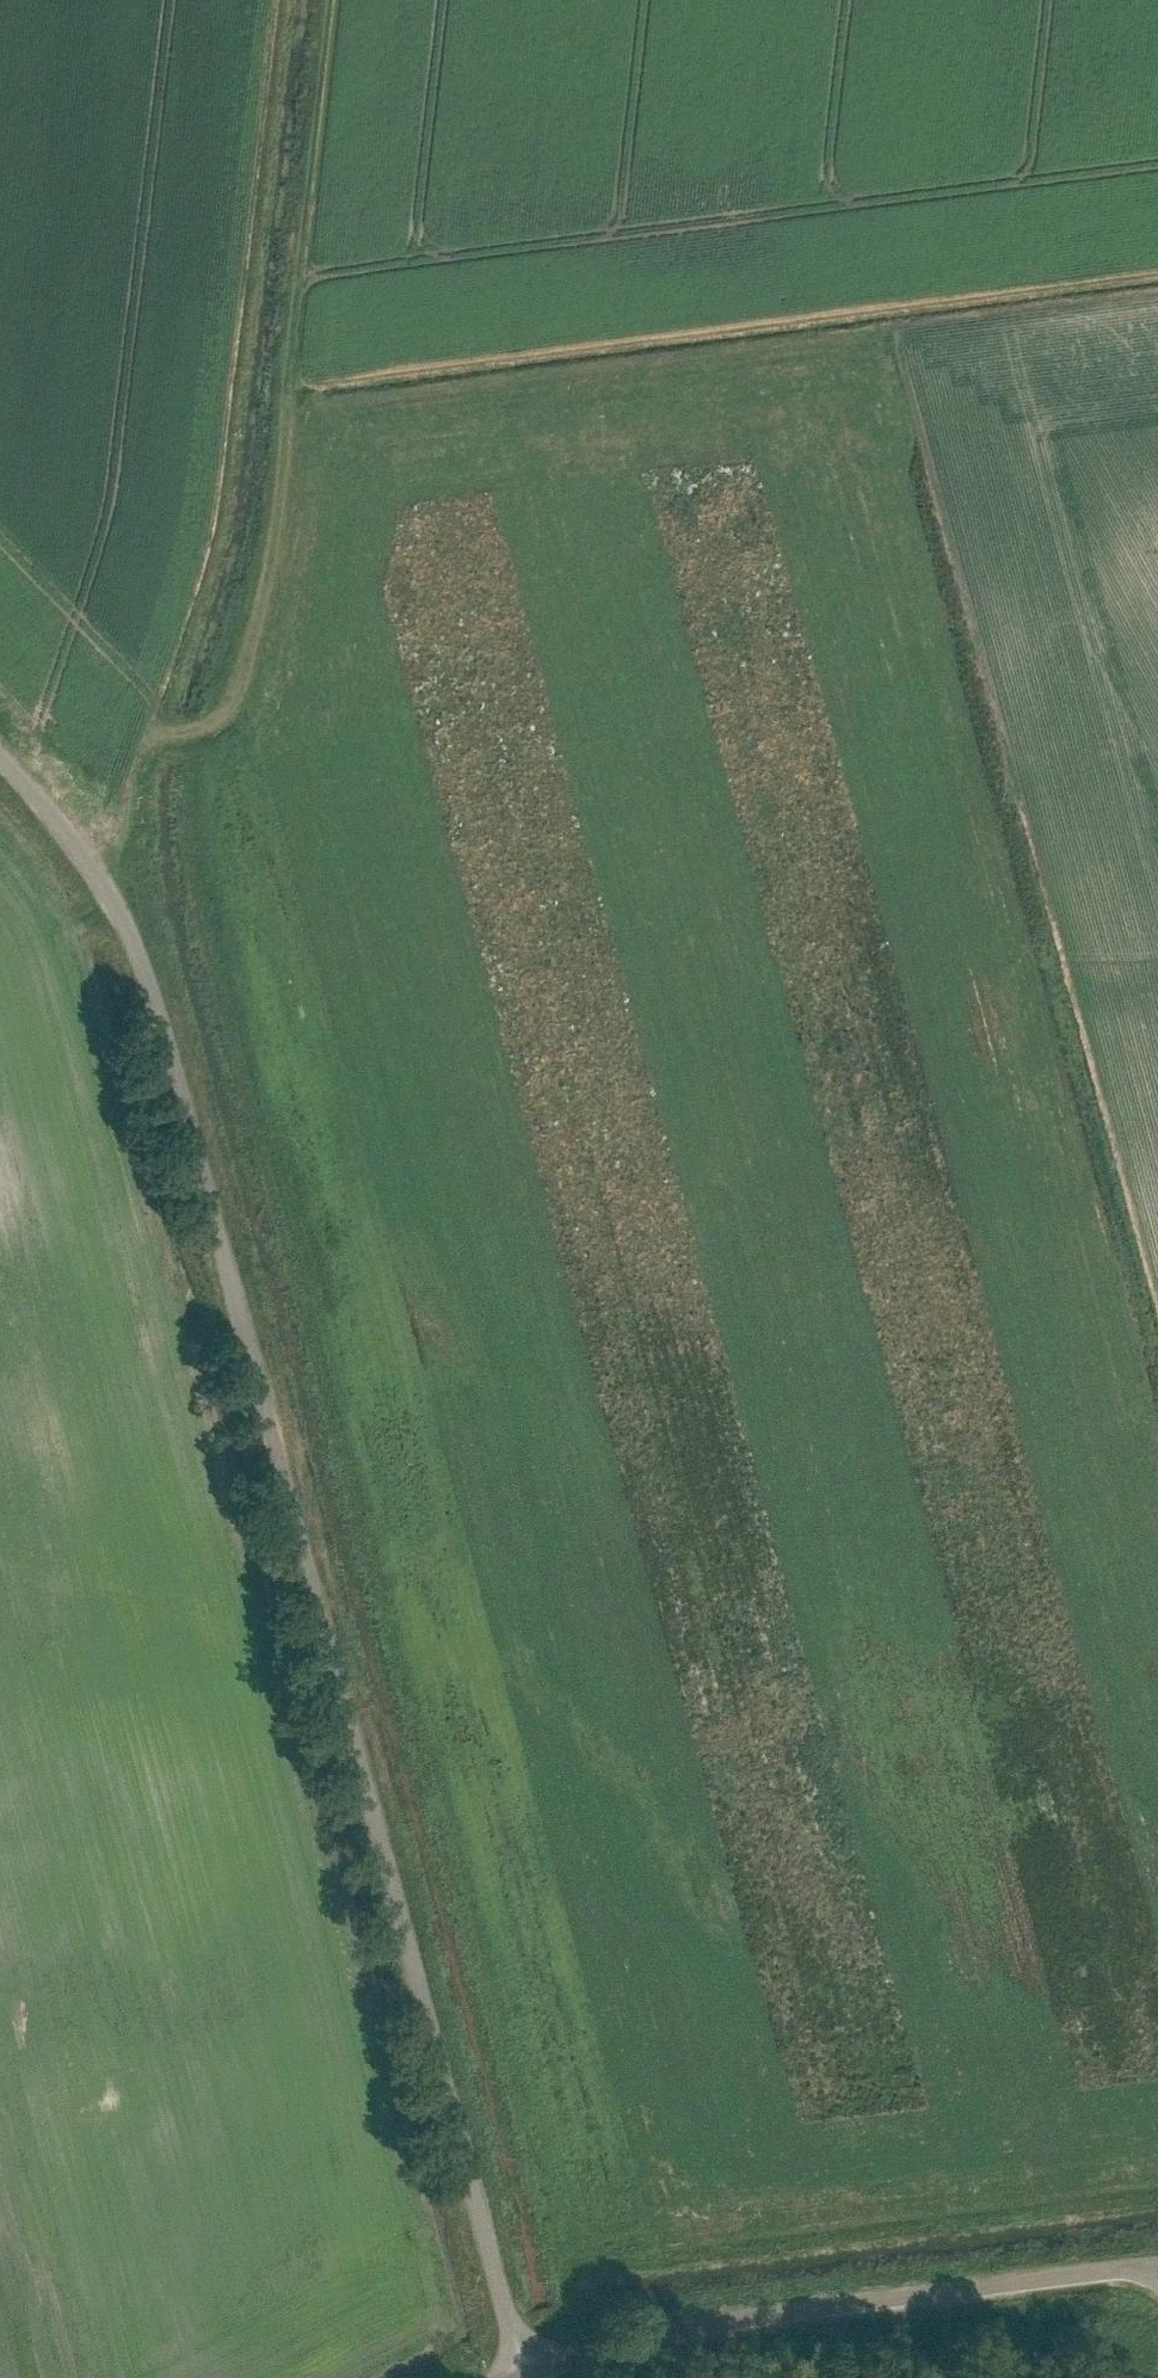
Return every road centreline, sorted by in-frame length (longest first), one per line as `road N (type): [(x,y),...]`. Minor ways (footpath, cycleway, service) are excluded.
road 1 (unclassified): [(524,2370),(151,985),(114,906),(0,759)]
road 2 (unclassified): [(524,2370),(724,2321),(1157,2266)]

